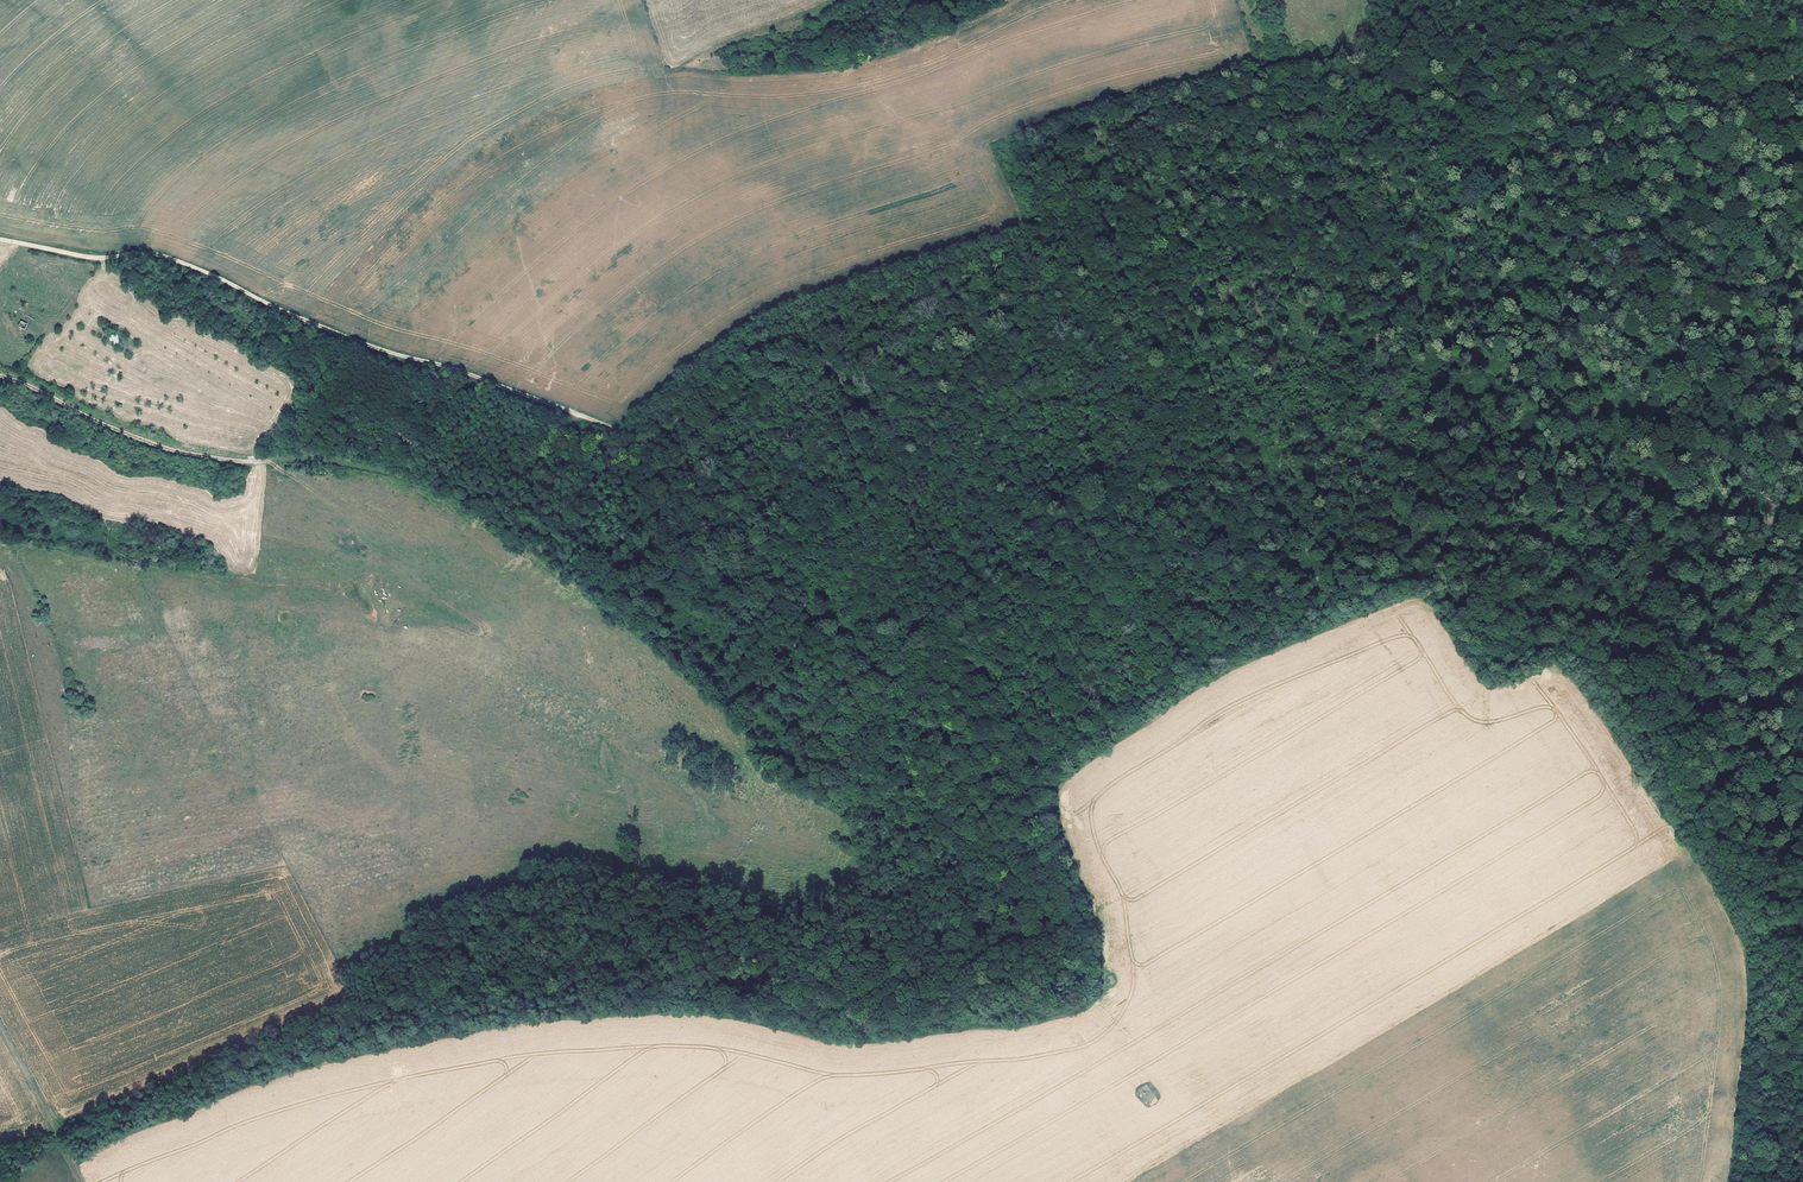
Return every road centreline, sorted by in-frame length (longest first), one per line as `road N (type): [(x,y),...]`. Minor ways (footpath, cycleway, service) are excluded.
road 1 (track): [(0,239),(95,258),(146,255),(294,319),(609,433),(665,438),(705,493),(812,546),(926,619),(1043,942),(931,967),(912,961),(898,939),(565,946),(60,1139)]
road 2 (track): [(665,438),(745,357),(1088,249),(1246,177),(1470,228),(1802,427)]
road 3 (track): [(1538,643),(1613,692),(1679,809),(1411,0)]
road 4 (track): [(953,292),(1107,723),(1061,751),(1032,753),(982,672),(926,619),(821,333)]
road 5 (track): [(1376,560),(1452,582),(1538,643),(1324,80)]
road 6 (track): [(1502,0),(1767,727)]
road 7 (track): [(1802,65),(1774,88),(1728,210),(1686,262),(1667,341),(1802,691),(1802,770)]
road 8 (track): [(1107,723),(1246,635),(1071,127)]
road 9 (track): [(1246,635),(1327,572),(1376,560),(1224,92)]
road 10 (track): [(1679,809),(1749,908),(1770,960),(1743,1181)]
road 11 (track): [(0,378),(211,461)]
road 12 (track): [(0,1029),(82,1181)]

